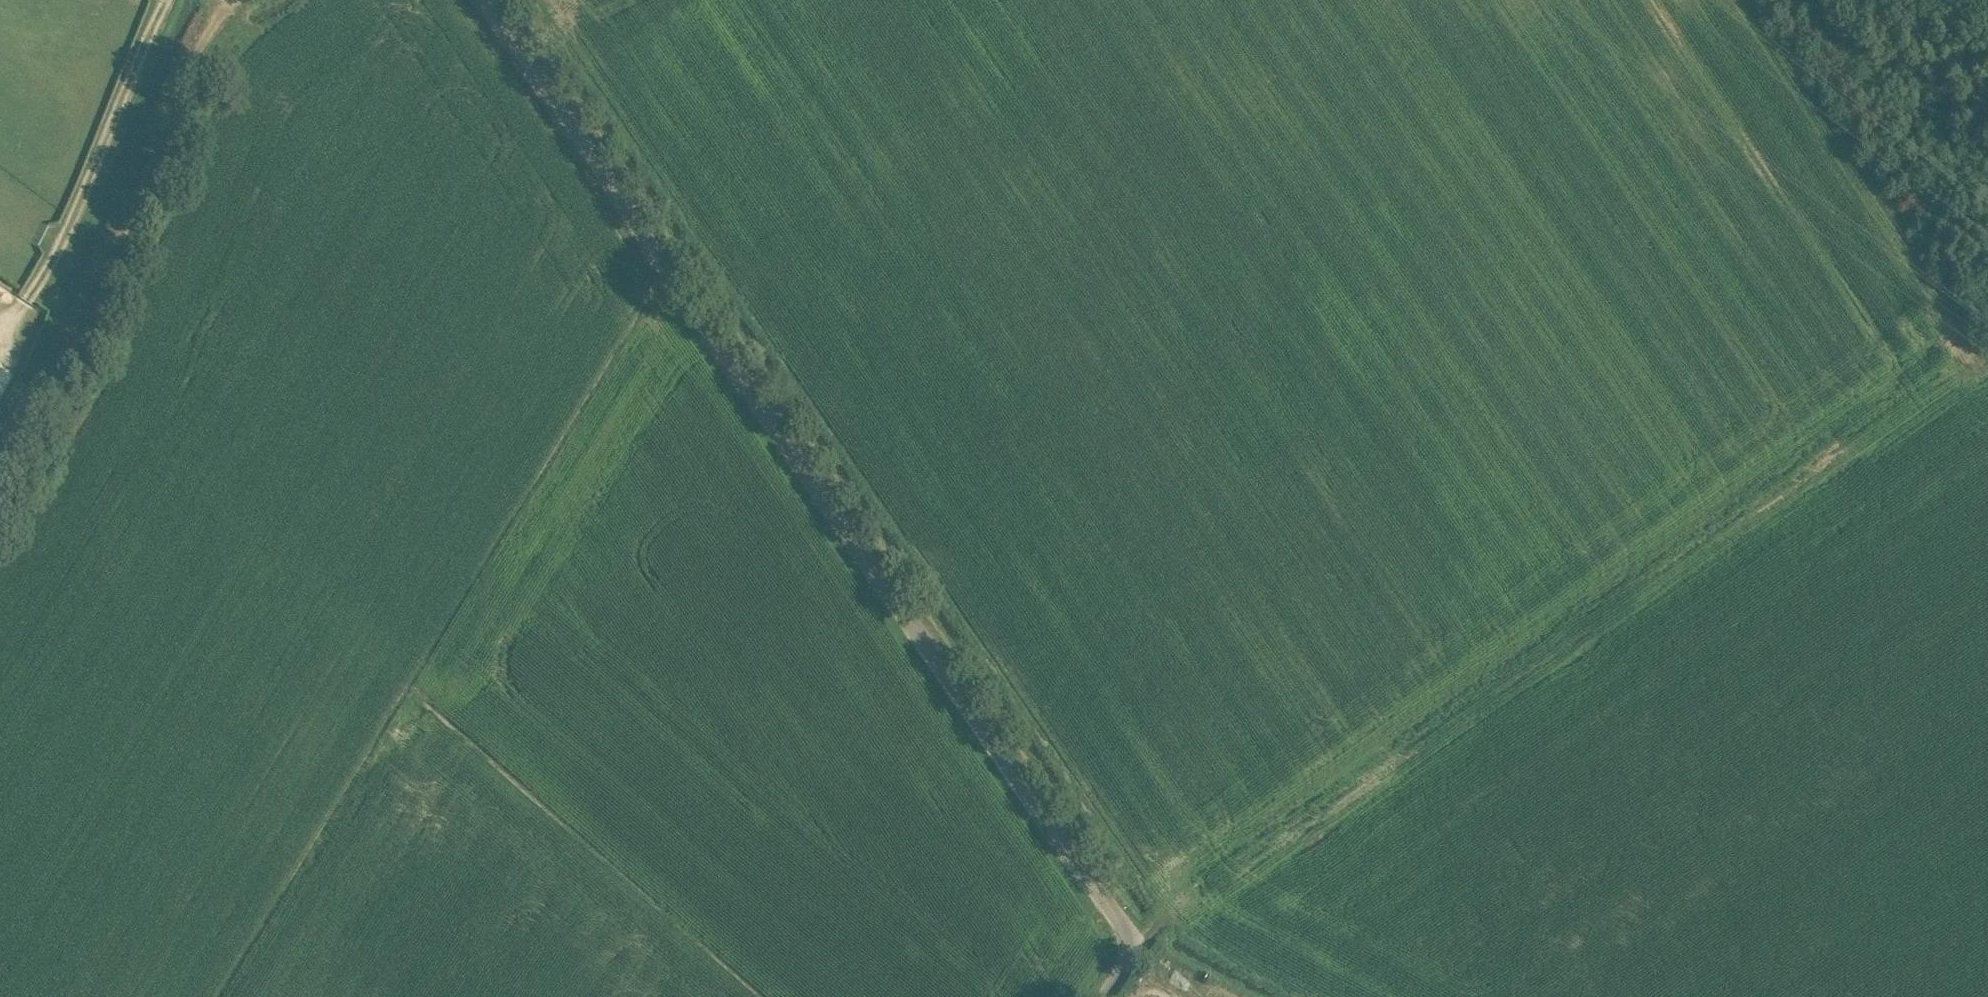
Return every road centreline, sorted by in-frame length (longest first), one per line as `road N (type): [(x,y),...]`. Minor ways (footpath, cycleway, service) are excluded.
road 1 (unclassified): [(1108,996),(1142,948),(484,0)]
road 2 (track): [(227,0),(118,310),(0,512)]

